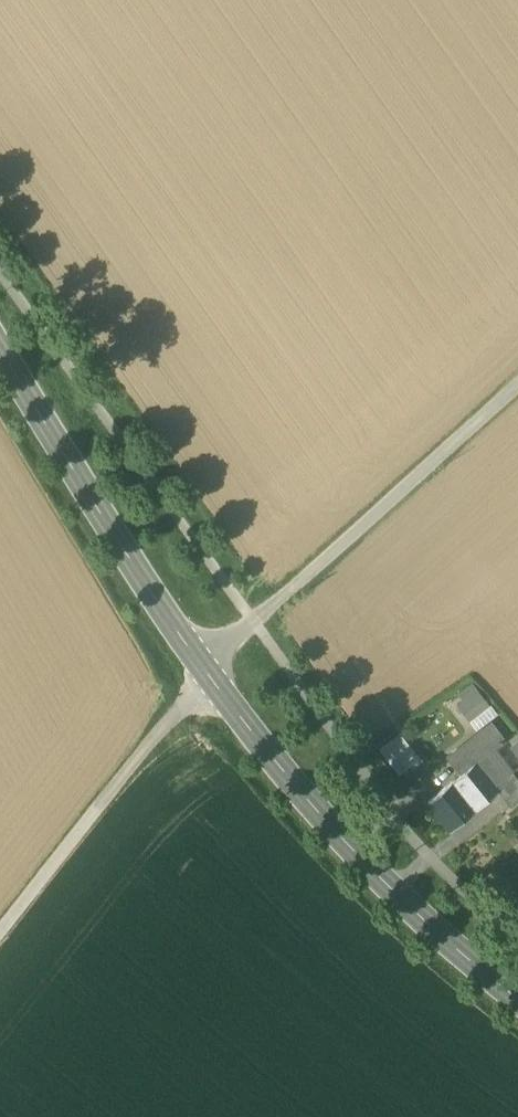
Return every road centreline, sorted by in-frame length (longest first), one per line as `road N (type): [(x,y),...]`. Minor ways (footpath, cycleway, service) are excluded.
road 1 (tertiary): [(517,1001),(403,906),(285,777),(207,677)]
road 2 (unclassified): [(517,383),(207,677)]
road 3 (tertiary): [(207,677),(0,350)]
road 4 (unclassified): [(0,934),(207,677)]

